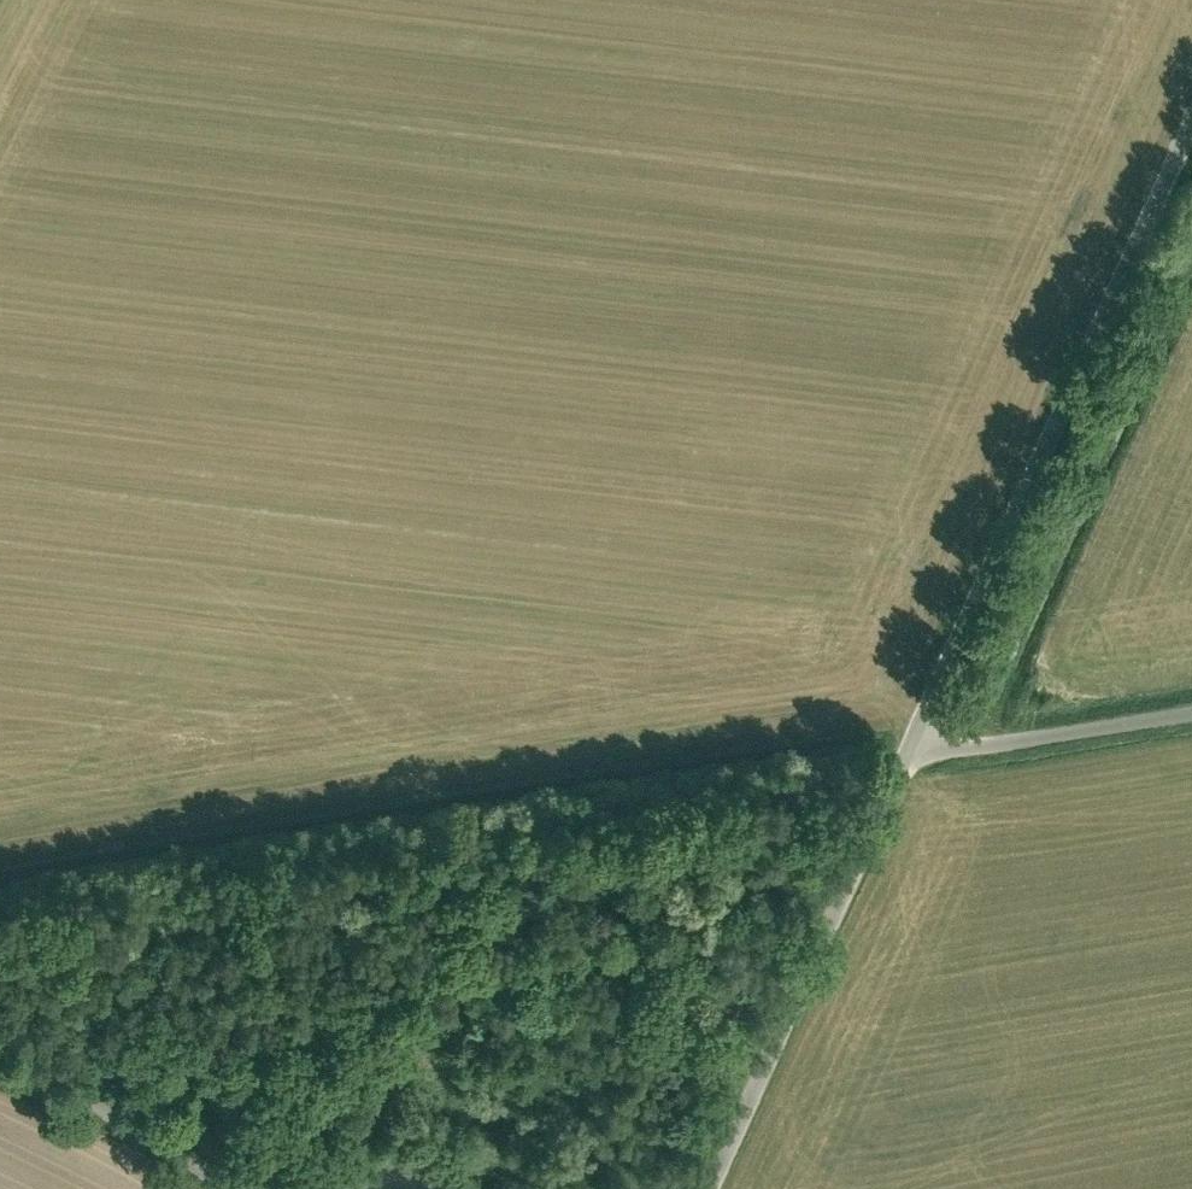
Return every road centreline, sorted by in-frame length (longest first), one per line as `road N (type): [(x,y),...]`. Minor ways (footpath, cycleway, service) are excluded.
road 1 (unclassified): [(921,736),(1191,137)]
road 2 (unclassified): [(712,1188),(921,736)]
road 3 (unclassified): [(921,736),(1191,700)]
road 4 (unclassified): [(224,1188),(123,1109),(0,1049)]

